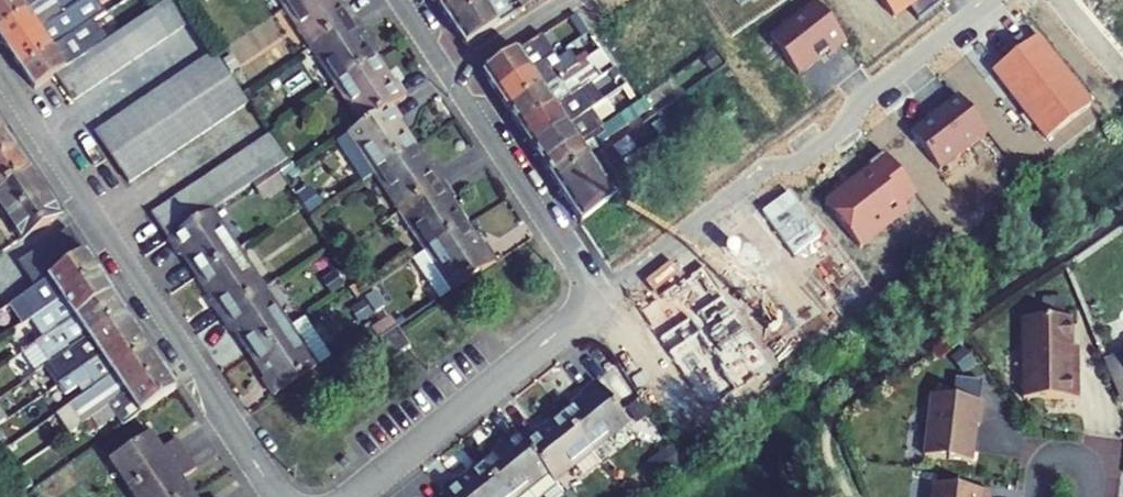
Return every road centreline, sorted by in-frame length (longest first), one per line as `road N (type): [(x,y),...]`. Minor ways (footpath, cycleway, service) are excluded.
road 1 (residential): [(993,0),(867,97),(847,127),(799,163),(770,167),(596,301)]
road 2 (residential): [(280,496),(0,81)]
road 3 (residential): [(596,301),(350,496)]
road 4 (residential): [(450,79),(596,301)]
road 5 (residential): [(450,79),(569,0)]
road 6 (residential): [(1090,496),(1092,471),(1065,453),(1040,465),(1033,496)]

